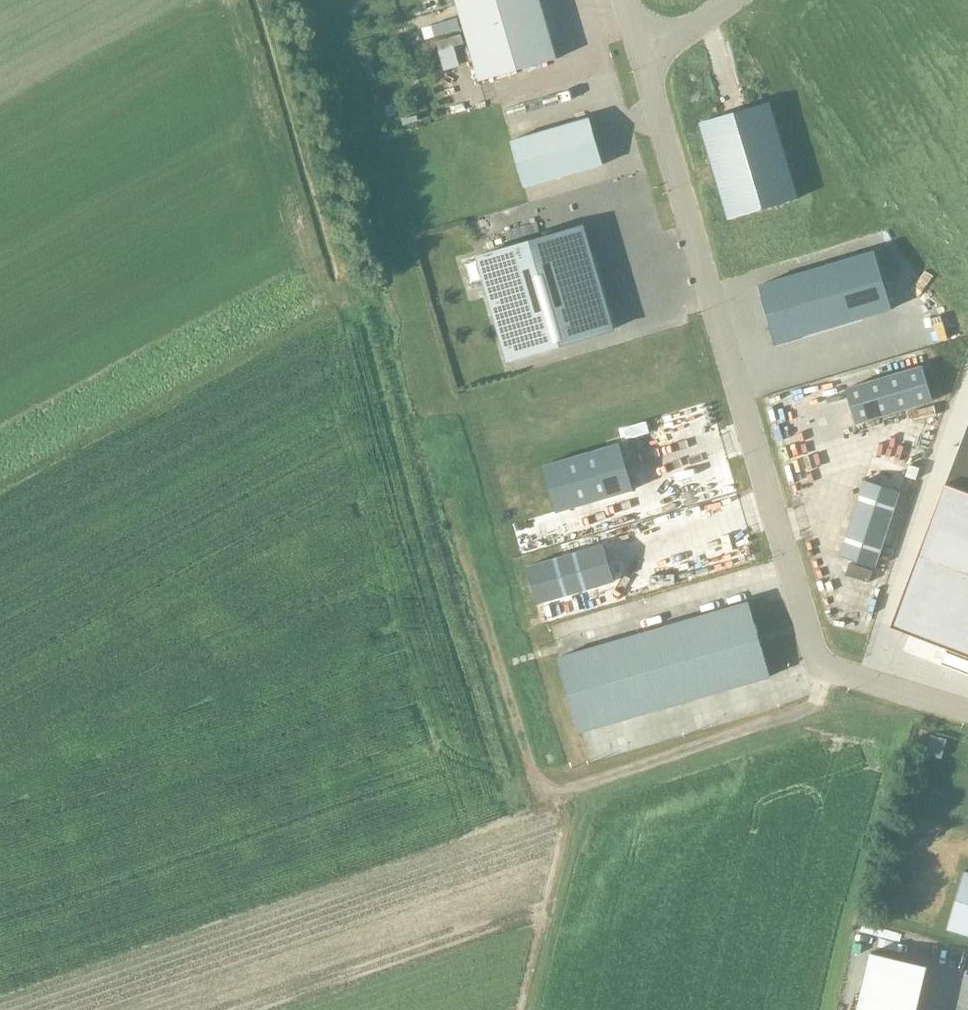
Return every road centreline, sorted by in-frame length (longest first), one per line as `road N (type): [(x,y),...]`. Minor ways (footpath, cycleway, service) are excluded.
road 1 (unclassified): [(638,48),(818,666),(967,712)]
road 2 (track): [(826,668),(816,704),(801,712),(571,791),(537,789),(441,474)]

